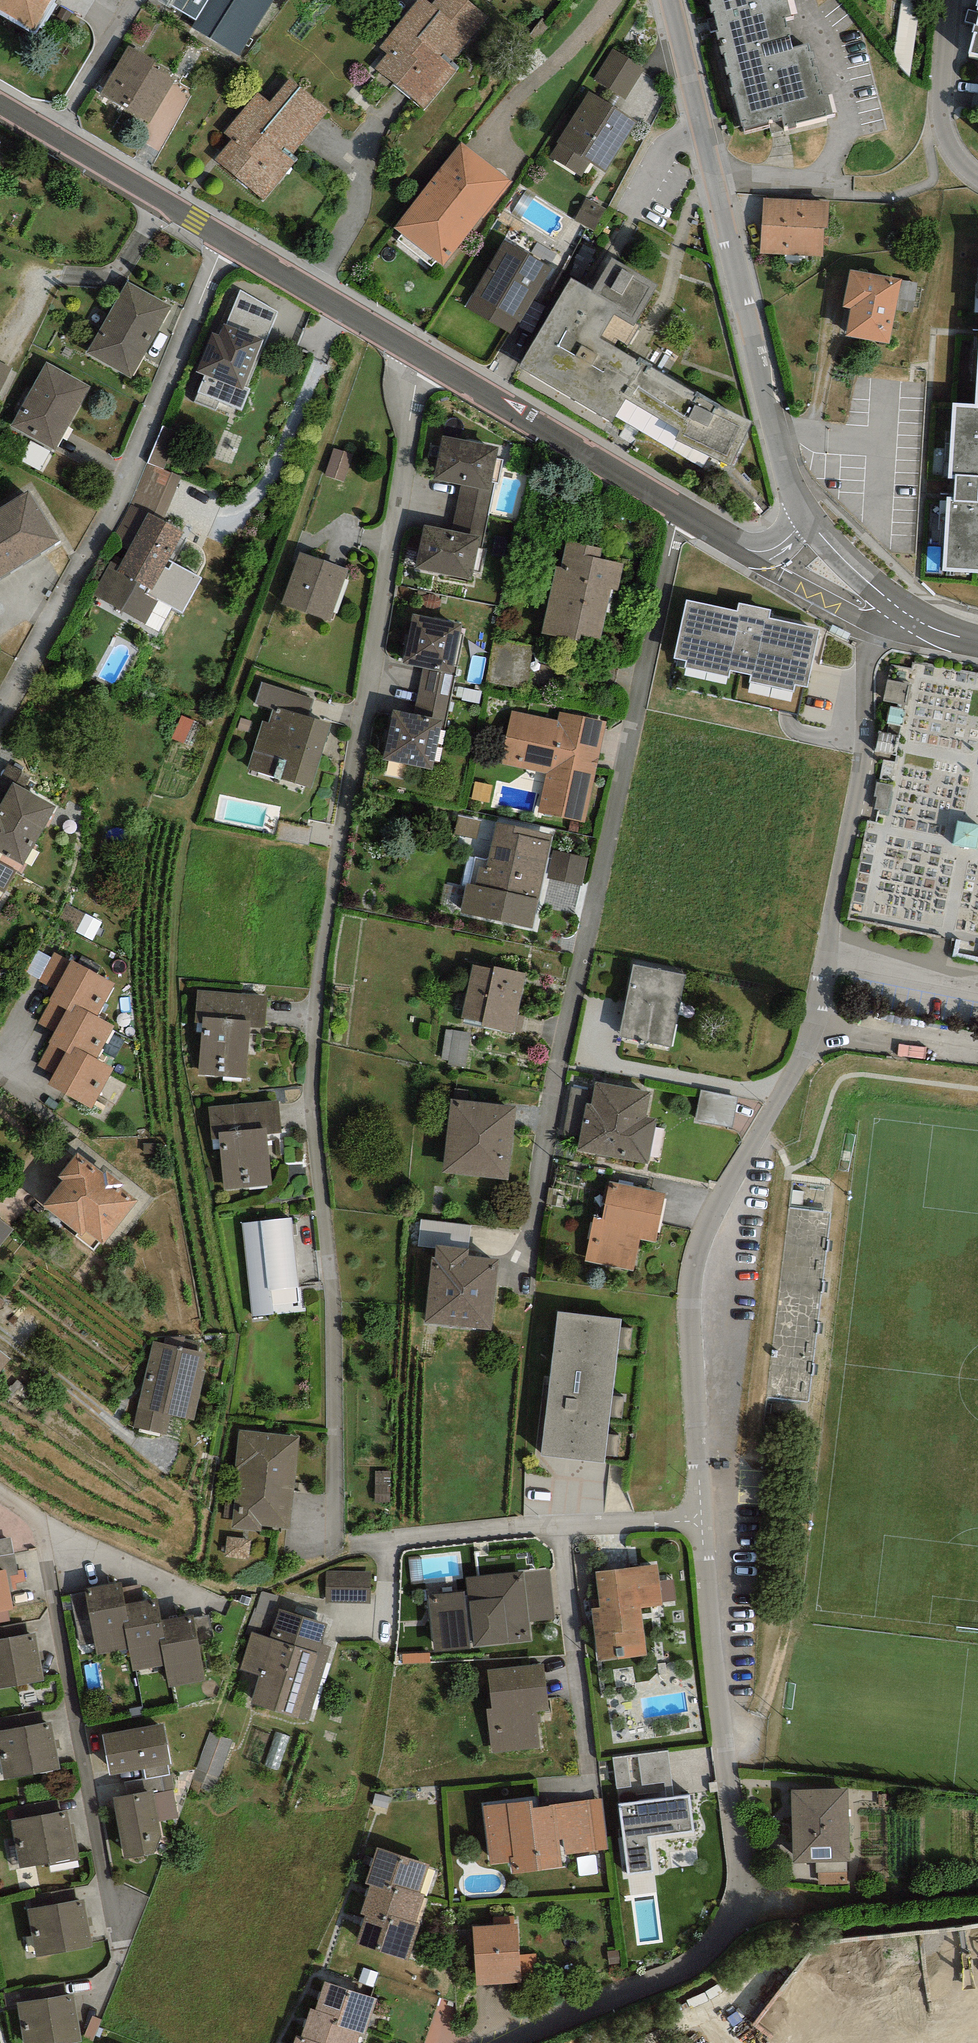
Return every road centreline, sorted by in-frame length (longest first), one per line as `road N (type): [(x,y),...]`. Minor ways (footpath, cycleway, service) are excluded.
road 1 (residential): [(527,2042),(723,1945),(741,1906),(746,1863),(691,1262),(810,1031),(866,748),(867,663),(880,626)]
road 2 (residential): [(424,360),(318,1023),(329,1550)]
road 3 (residential): [(684,513),(579,970),(523,1270)]
road 4 (residential): [(233,244),(0,729)]
road 5 (tertiary): [(677,0),(784,465),(807,517)]
road 6 (tertiary): [(684,513),(424,360)]
road 7 (tertiary): [(424,360),(233,244)]
road 8 (tertiary): [(233,244),(50,132)]
road 9 (residential): [(977,177),(941,127),(952,0)]
road 10 (residential): [(50,132),(133,0)]
road 11 (tertiary): [(807,517),(785,541),(751,552),(684,513)]
road 12 (residential): [(807,517),(897,607)]

